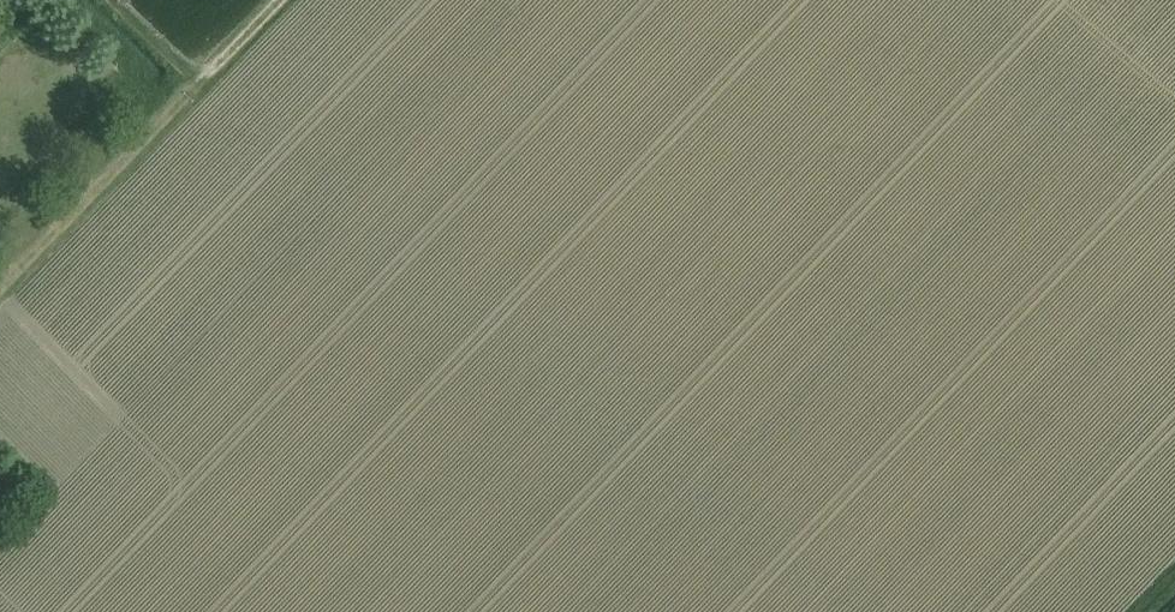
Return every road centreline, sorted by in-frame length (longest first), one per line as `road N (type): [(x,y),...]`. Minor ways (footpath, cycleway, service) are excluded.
road 1 (track): [(0,282),(273,0)]

